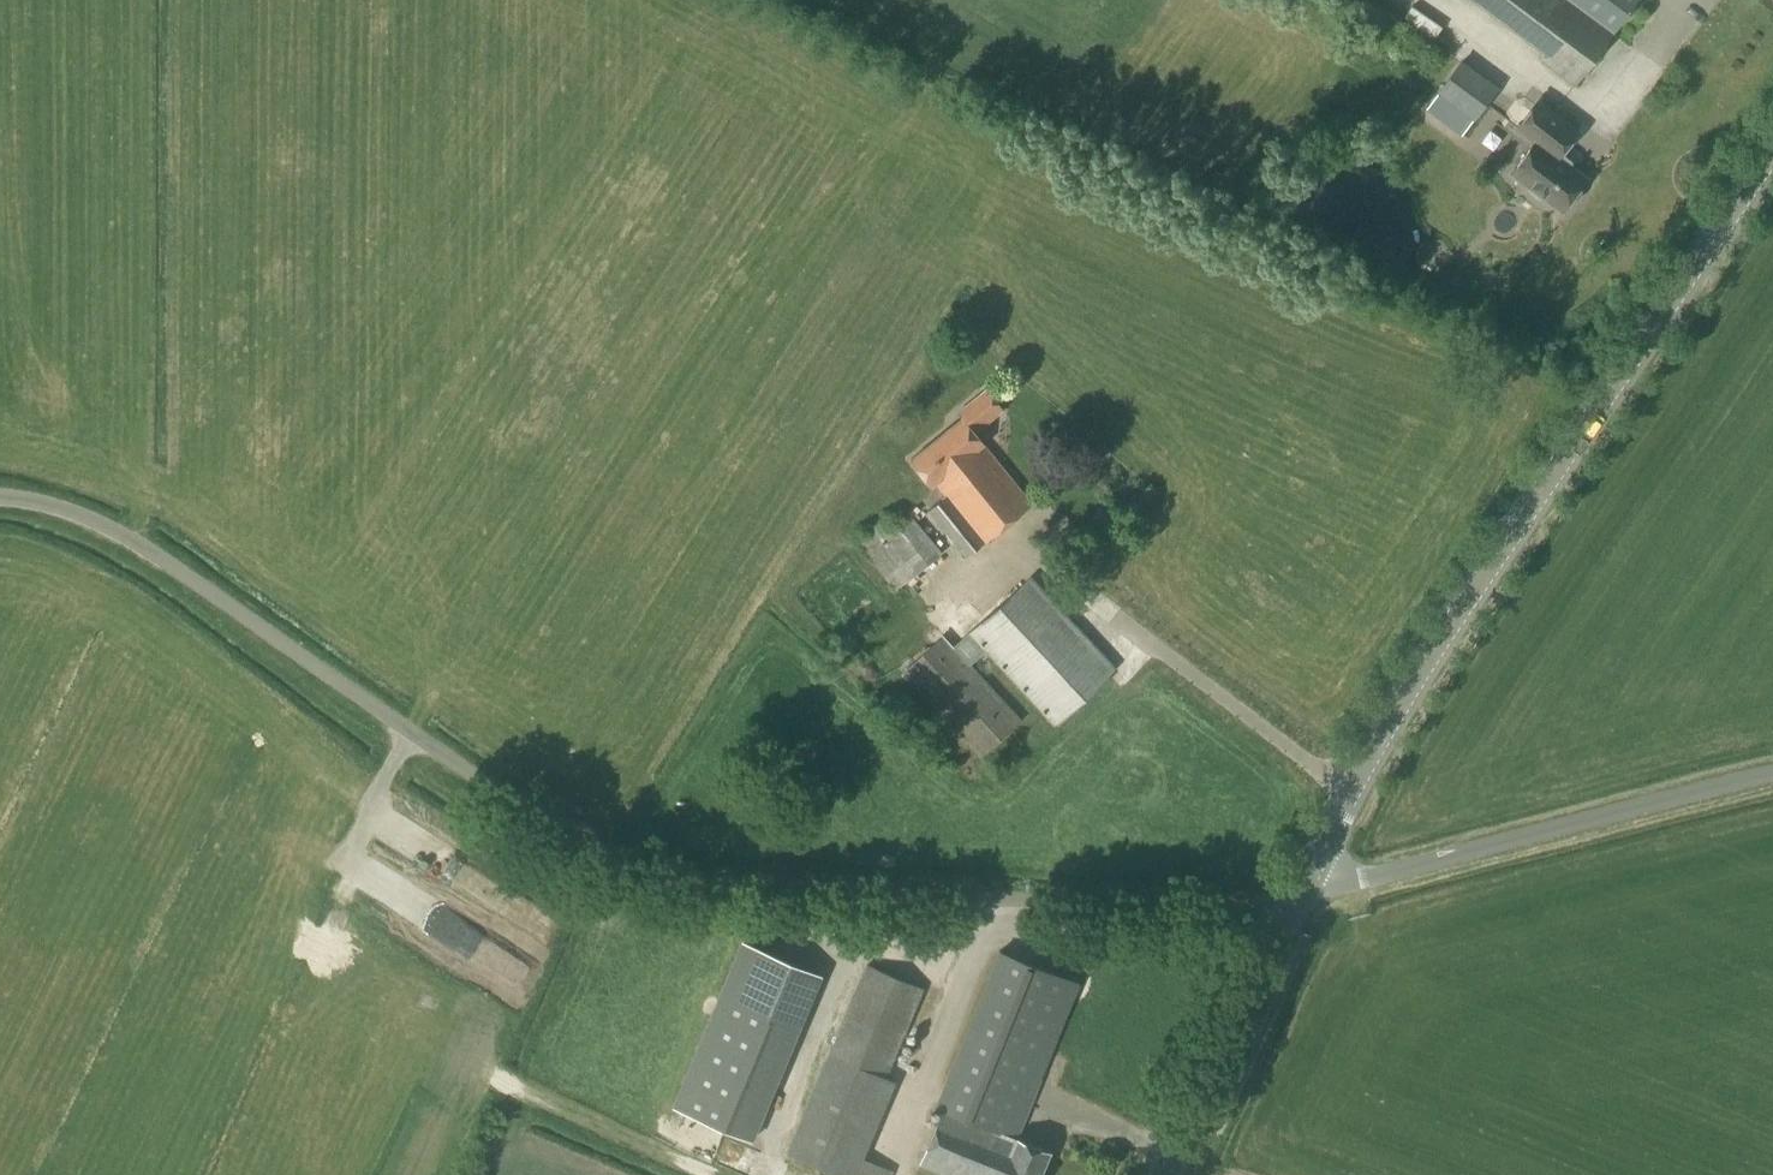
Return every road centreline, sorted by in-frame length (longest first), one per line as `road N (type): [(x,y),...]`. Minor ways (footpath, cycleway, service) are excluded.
road 1 (unclassified): [(0,500),(54,507),(123,537),(542,827),(616,862),(685,872),(1301,895)]
road 2 (tertiary): [(1301,895),(1410,695),(1772,148)]
road 3 (unclassified): [(1772,777),(1301,895)]
road 4 (tertiary): [(1171,1174),(1301,895)]

